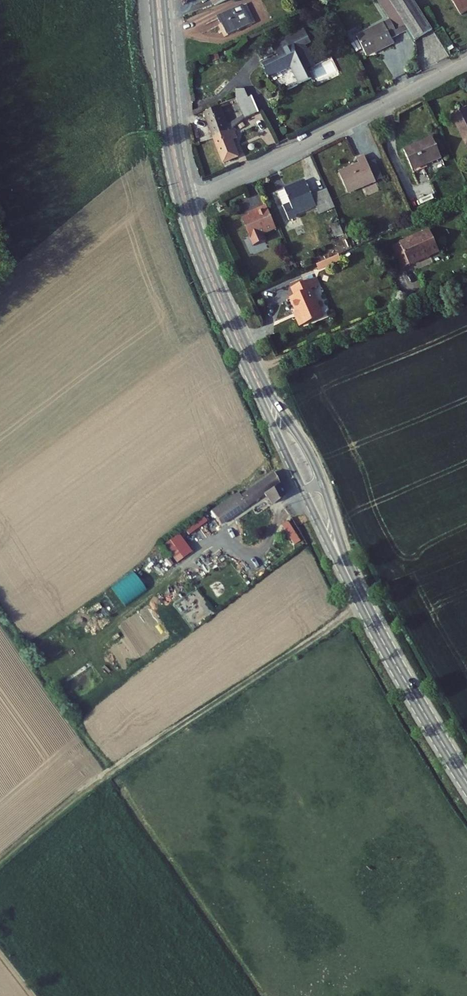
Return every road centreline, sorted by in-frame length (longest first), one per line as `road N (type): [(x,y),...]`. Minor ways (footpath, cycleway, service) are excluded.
road 1 (primary): [(361,597),(312,455),(271,394),(190,199)]
road 2 (primary): [(180,203),(229,328),(361,597)]
road 3 (residential): [(466,63),(190,199)]
road 4 (primary): [(361,597),(466,781)]
road 5 (primary): [(153,0),(180,203)]
road 6 (primary): [(190,199),(165,0)]

